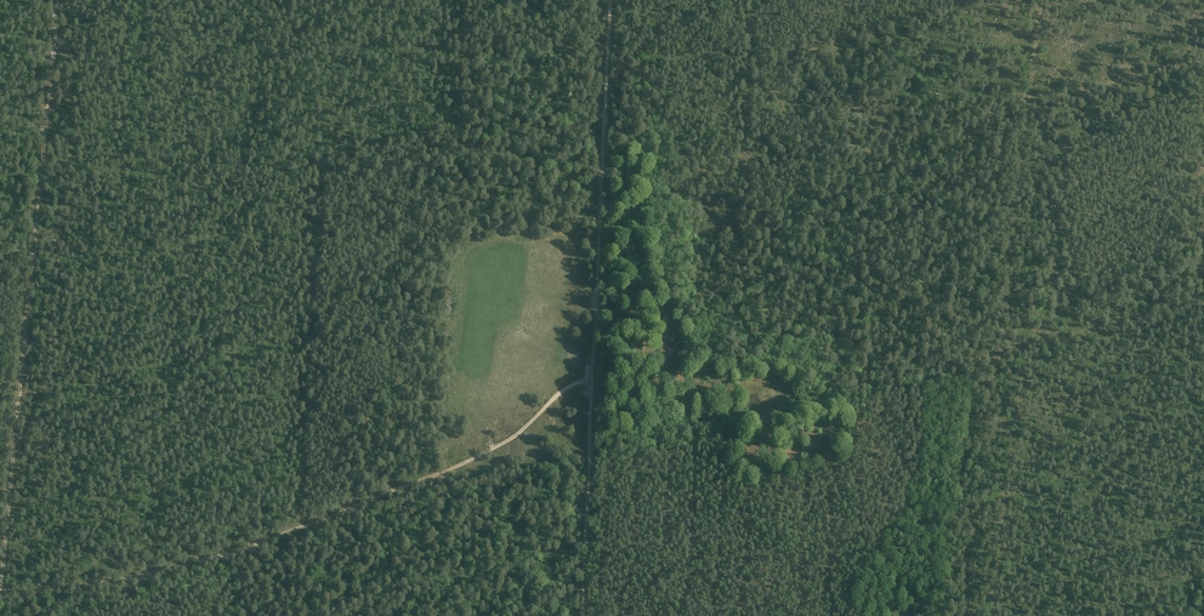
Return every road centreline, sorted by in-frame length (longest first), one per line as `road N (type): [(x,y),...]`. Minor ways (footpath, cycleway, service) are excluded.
road 1 (track): [(609,0),(594,372),(493,450),(421,481),(208,560),(1,598),(0,610)]
road 2 (track): [(0,598),(56,0)]
road 3 (track): [(583,615),(594,372)]

